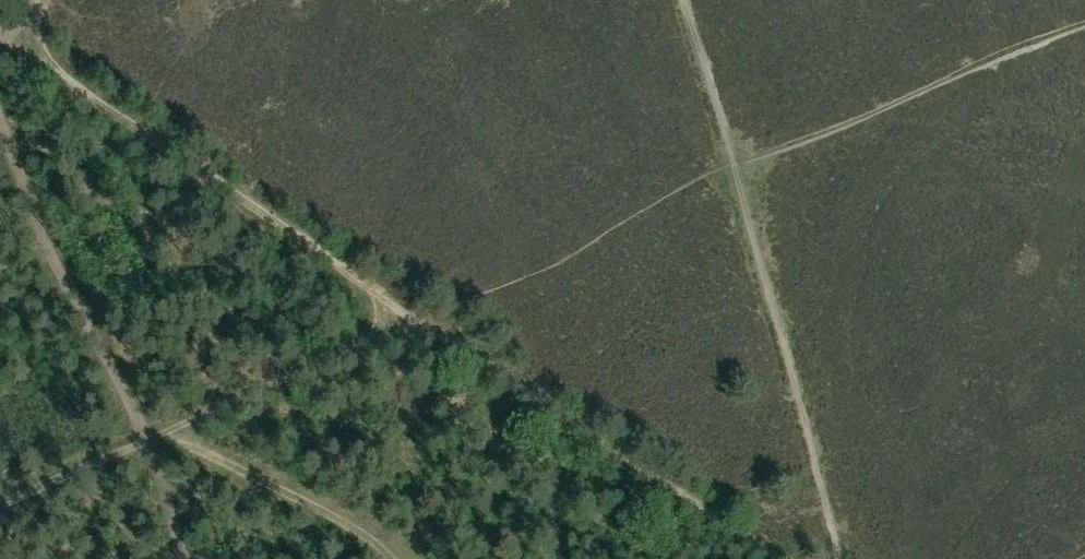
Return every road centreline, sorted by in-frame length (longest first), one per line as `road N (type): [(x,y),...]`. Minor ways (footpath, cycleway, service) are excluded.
road 1 (track): [(776,558),(0,49)]
road 2 (track): [(684,0),(839,558)]
road 3 (track): [(0,133),(68,293),(144,437),(186,558)]
road 4 (track): [(0,504),(407,314)]
road 5 (track): [(392,558),(381,545),(159,430)]

